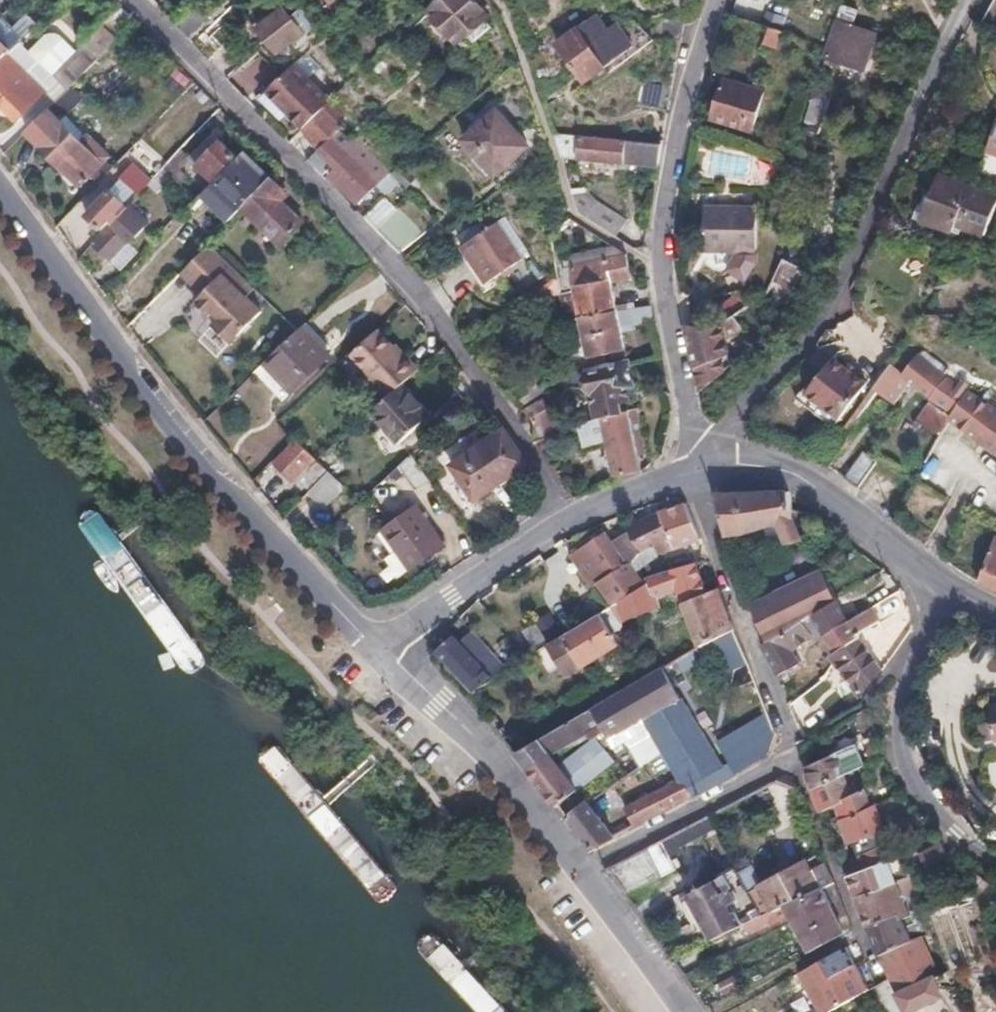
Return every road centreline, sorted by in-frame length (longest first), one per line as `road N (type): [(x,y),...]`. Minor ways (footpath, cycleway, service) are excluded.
road 1 (residential): [(137,0),(410,283),(514,416),(576,518)]
road 2 (tertiary): [(0,191),(199,456),(379,649)]
road 3 (residential): [(704,442),(850,287),(972,0)]
road 4 (residential): [(716,0),(692,69),(669,259),(704,442)]
road 5 (residential): [(945,588),(901,720),(906,753),(928,801),(995,865)]
road 6 (residential): [(696,469),(797,758)]
road 7 (tertiary): [(379,649),(494,755),(583,871)]
road 8 (residential): [(945,588),(786,476),(696,469)]
road 9 (residential): [(797,758),(583,871)]
road 10 (residential): [(797,758),(881,983)]
road 11 (residential): [(576,518),(379,649)]
road 12 (tertiary): [(583,871),(684,1011)]
road 13 (residential): [(696,469),(576,518)]

